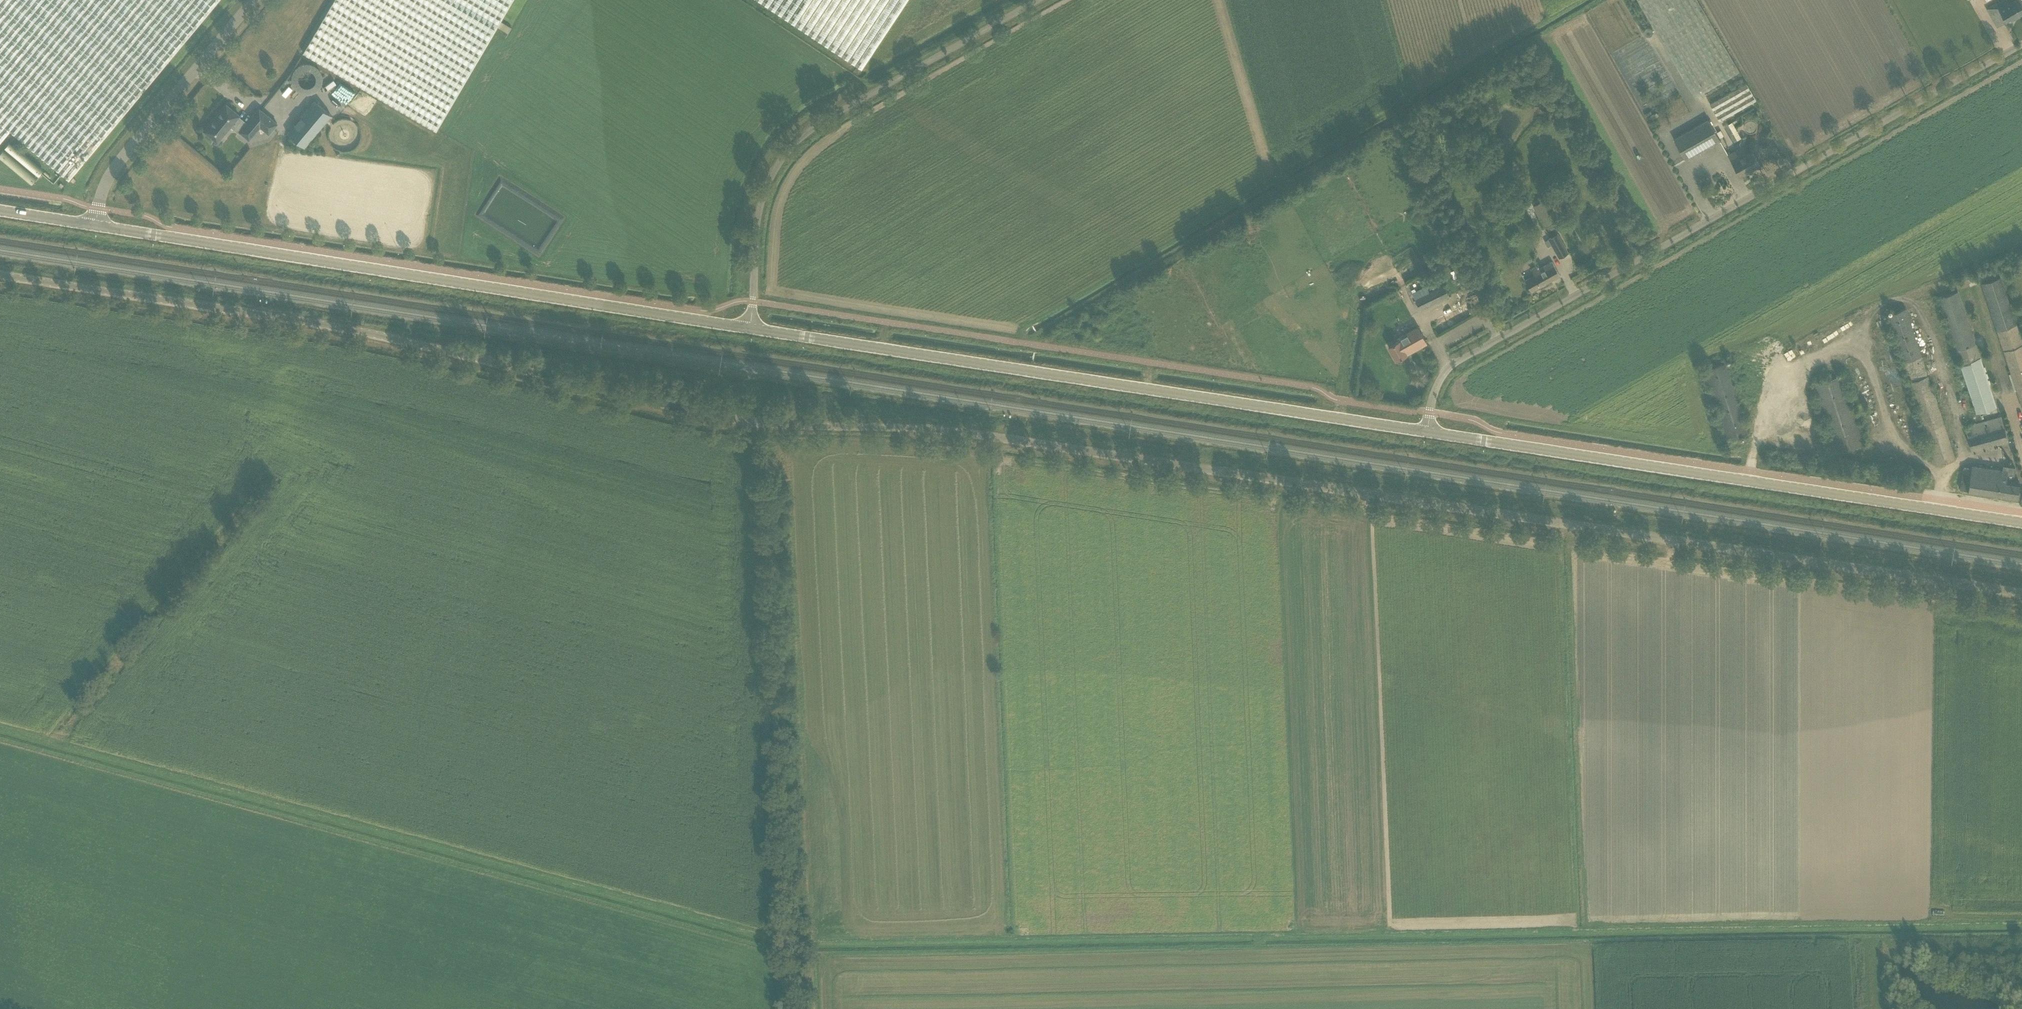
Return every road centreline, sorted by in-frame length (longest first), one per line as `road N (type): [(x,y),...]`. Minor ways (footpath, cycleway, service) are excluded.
road 1 (unclassified): [(2021,592),(926,429),(745,423),(315,321),(0,276)]
road 2 (unclassified): [(1426,432),(1433,395),(1456,362),(2021,45)]
road 3 (tertiary): [(1426,432),(751,329)]
road 4 (tertiary): [(751,329),(96,225)]
road 5 (tertiary): [(2021,523),(1426,432)]
road 6 (unclassified): [(751,329),(760,205),(783,159),(840,112),(1038,0)]
road 7 (unclassified): [(96,225),(109,177),(254,0)]

